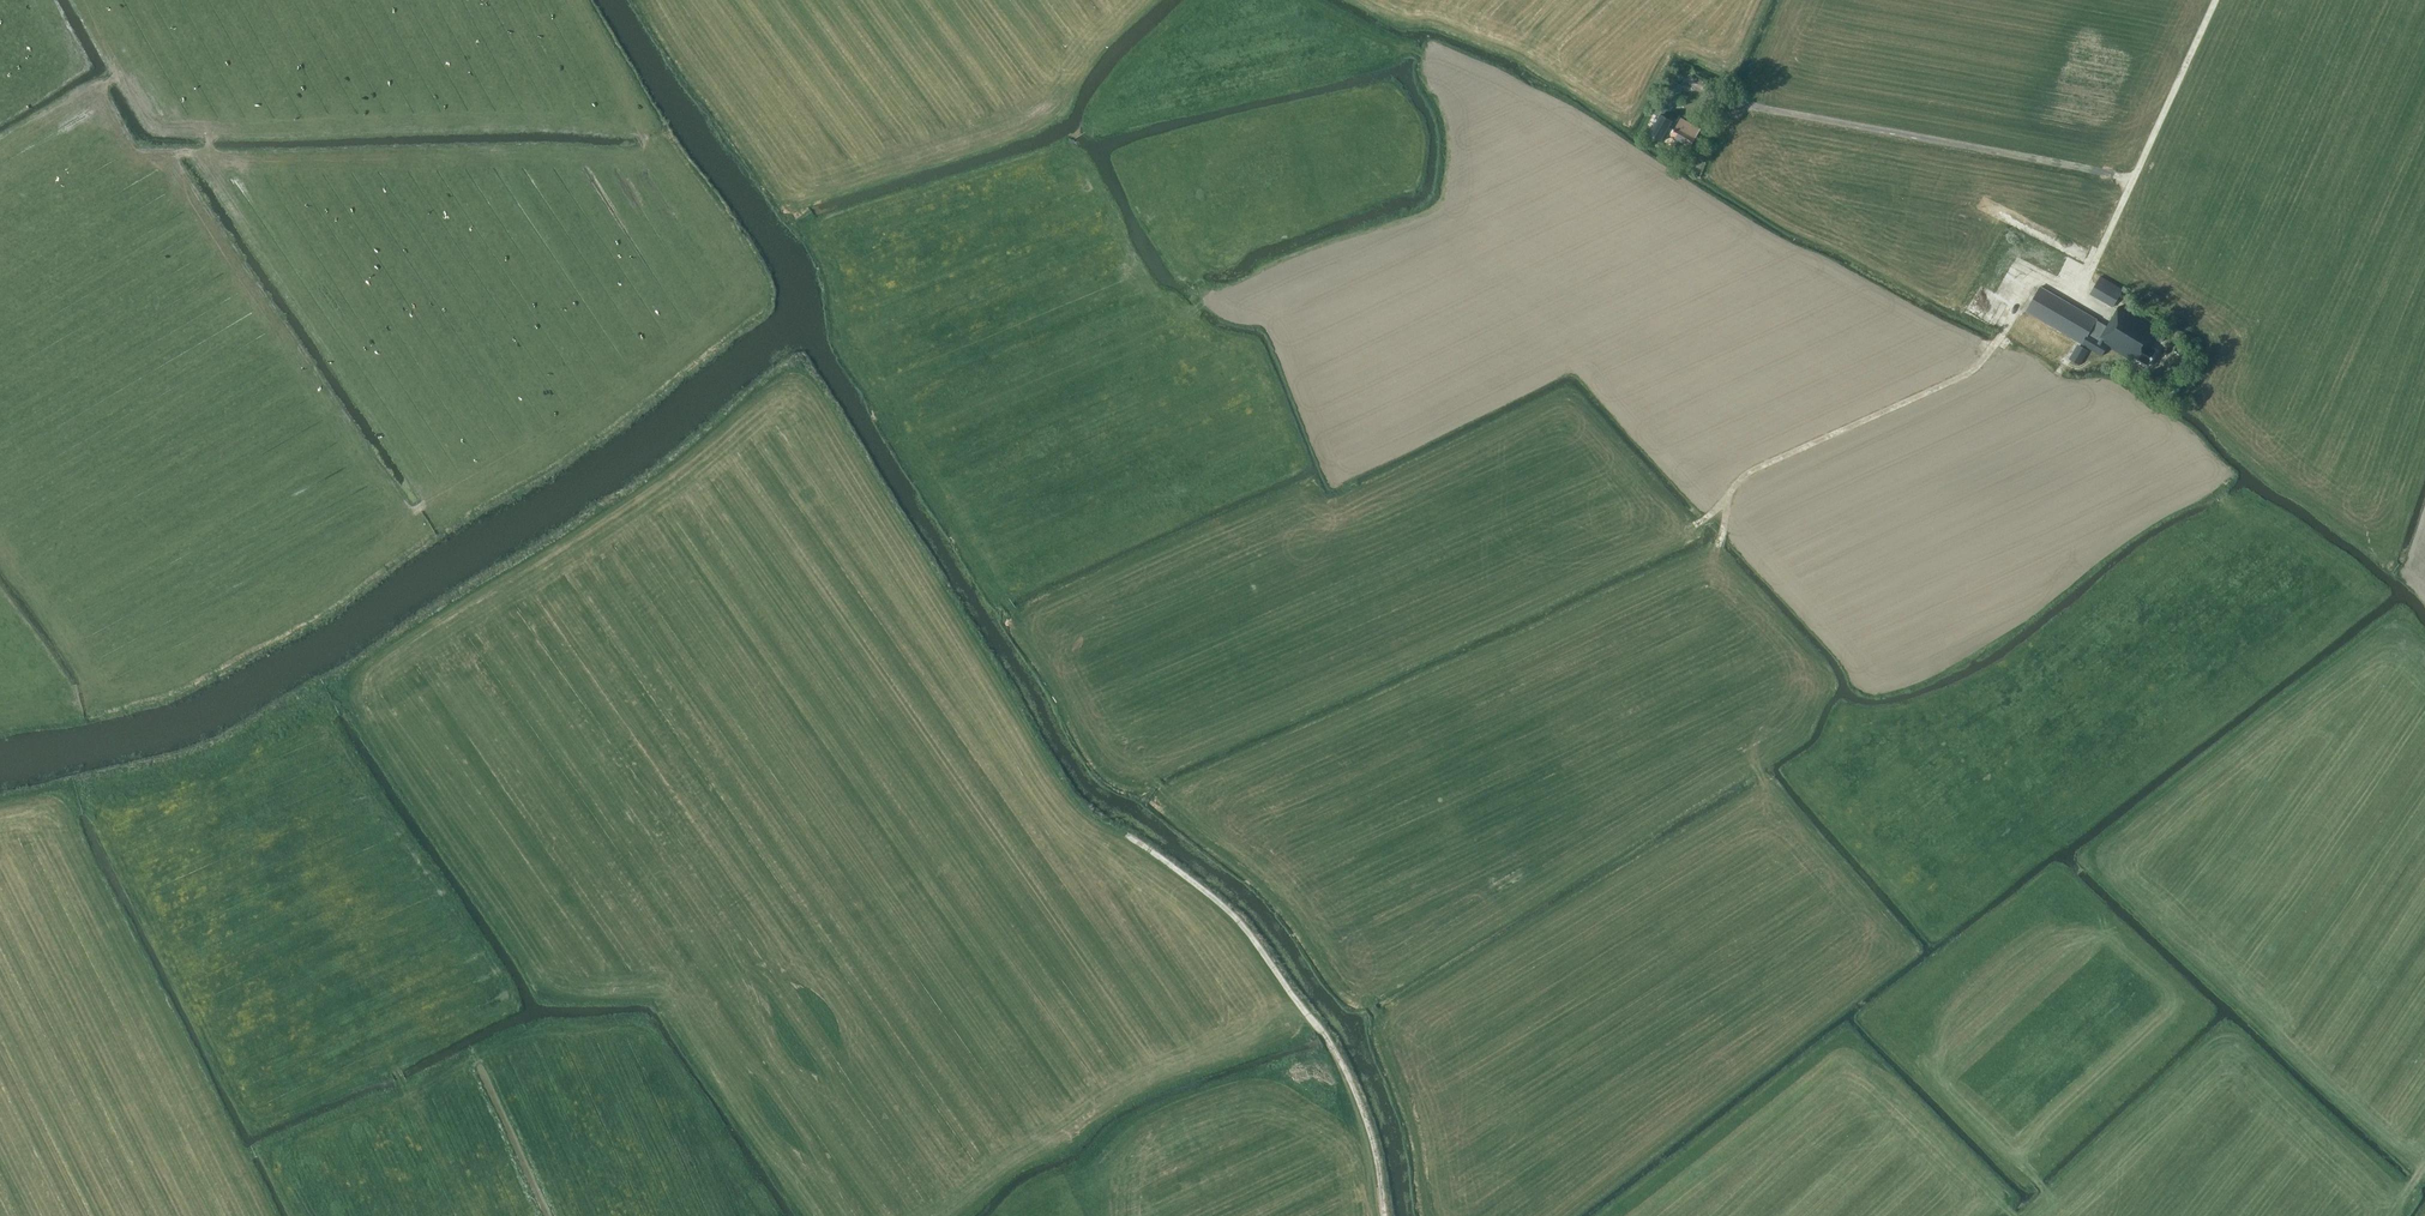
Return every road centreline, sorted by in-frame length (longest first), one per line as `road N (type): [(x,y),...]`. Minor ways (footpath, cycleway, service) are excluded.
road 1 (track): [(2080,294),(2036,272),(1970,374),(1746,473),(1696,523)]
road 2 (unclassified): [(2080,294),(2215,0)]

